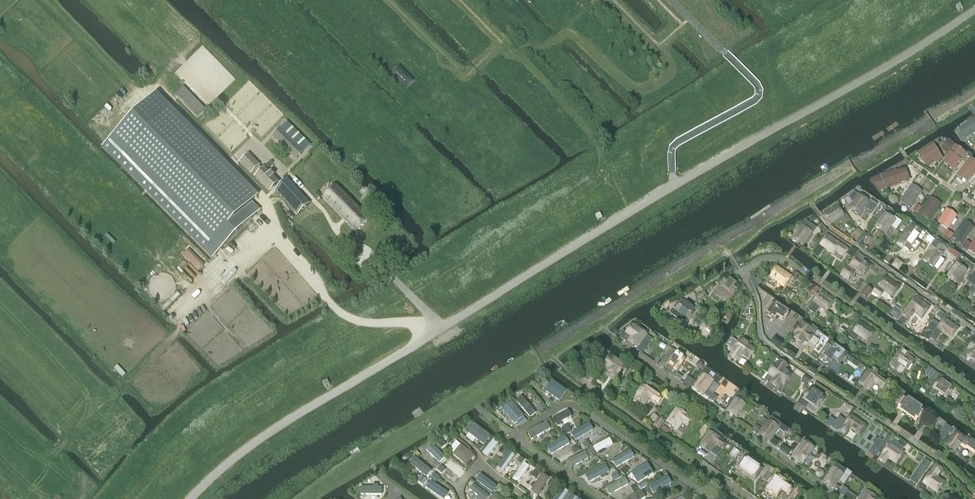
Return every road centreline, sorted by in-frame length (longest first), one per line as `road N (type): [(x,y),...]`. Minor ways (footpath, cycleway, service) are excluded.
road 1 (track): [(139,498),(252,392),(596,176),(600,152)]
road 2 (residential): [(191,498),(276,428),(439,331)]
road 3 (track): [(600,152),(550,85),(501,42)]

